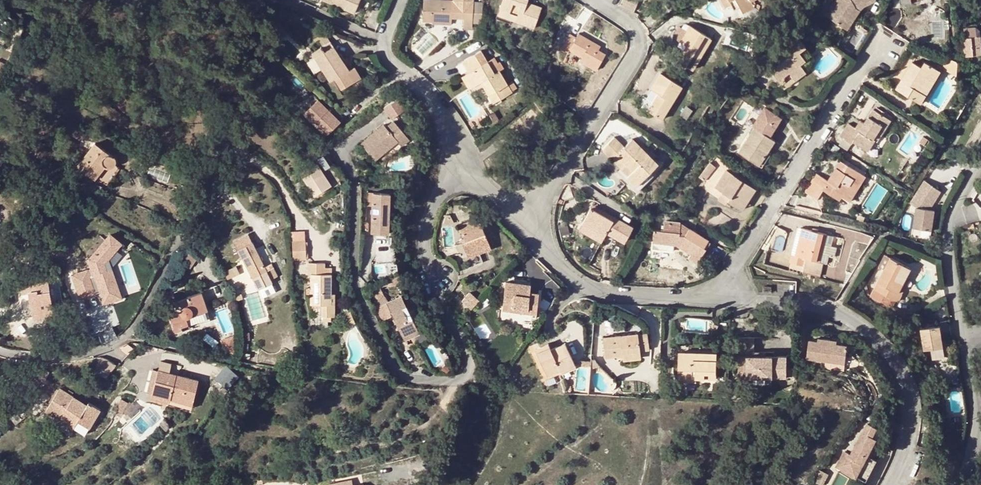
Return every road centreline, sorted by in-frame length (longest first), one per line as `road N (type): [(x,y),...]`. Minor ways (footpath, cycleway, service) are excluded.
road 1 (residential): [(356,181),(355,271),(396,366),(414,379),(455,380),(469,369),(468,355),(432,277),(426,244),(435,198),(471,168)]
road 2 (residential): [(231,119),(179,244),(128,337),(71,357),(0,349)]
road 3 (residential): [(728,301),(840,314),(896,359),(910,394),(910,440),(887,484)]
road 4 (residential): [(874,47),(733,273),(728,301)]
road 5 (residential): [(526,230),(636,51),(631,26),(592,0)]
road 6 (residential): [(526,230),(575,278),(600,291),(728,301)]
road 7 (residential): [(980,165),(948,226),(963,339)]
road 8 (track): [(326,442),(389,444),(426,427),(455,380)]
road 9 (residential): [(385,42),(393,63),(446,113),(471,168)]
road 10 (residential): [(963,339),(974,431),(960,484)]

